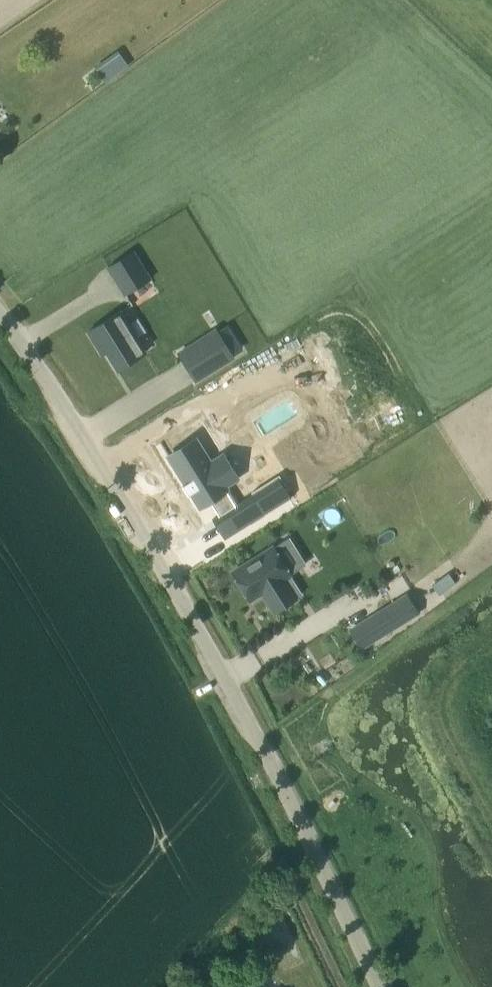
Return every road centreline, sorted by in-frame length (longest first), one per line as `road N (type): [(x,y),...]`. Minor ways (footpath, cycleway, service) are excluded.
road 1 (unclassified): [(368,986),(120,510),(0,320)]
road 2 (track): [(491,637),(448,682),(439,709),(491,811)]

